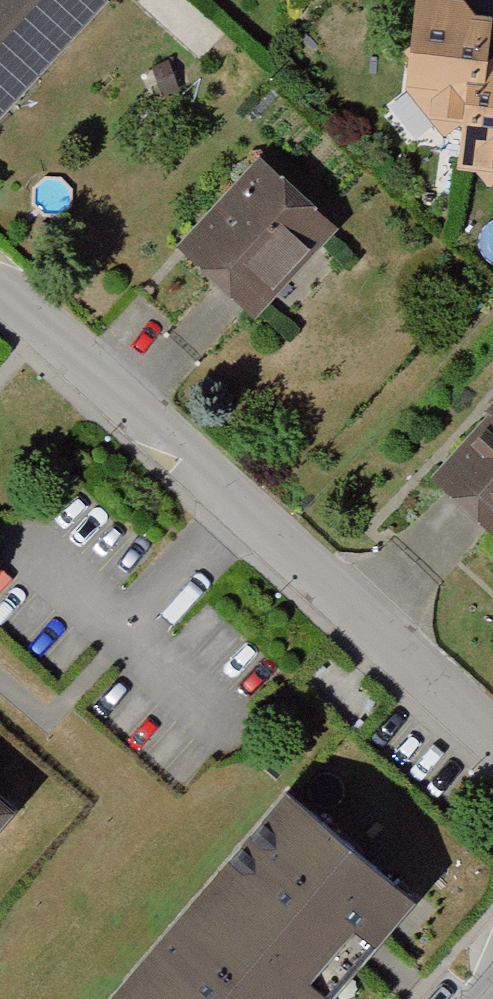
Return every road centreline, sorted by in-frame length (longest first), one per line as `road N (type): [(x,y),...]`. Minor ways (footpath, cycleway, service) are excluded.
road 1 (residential): [(0,285),(492,745)]

